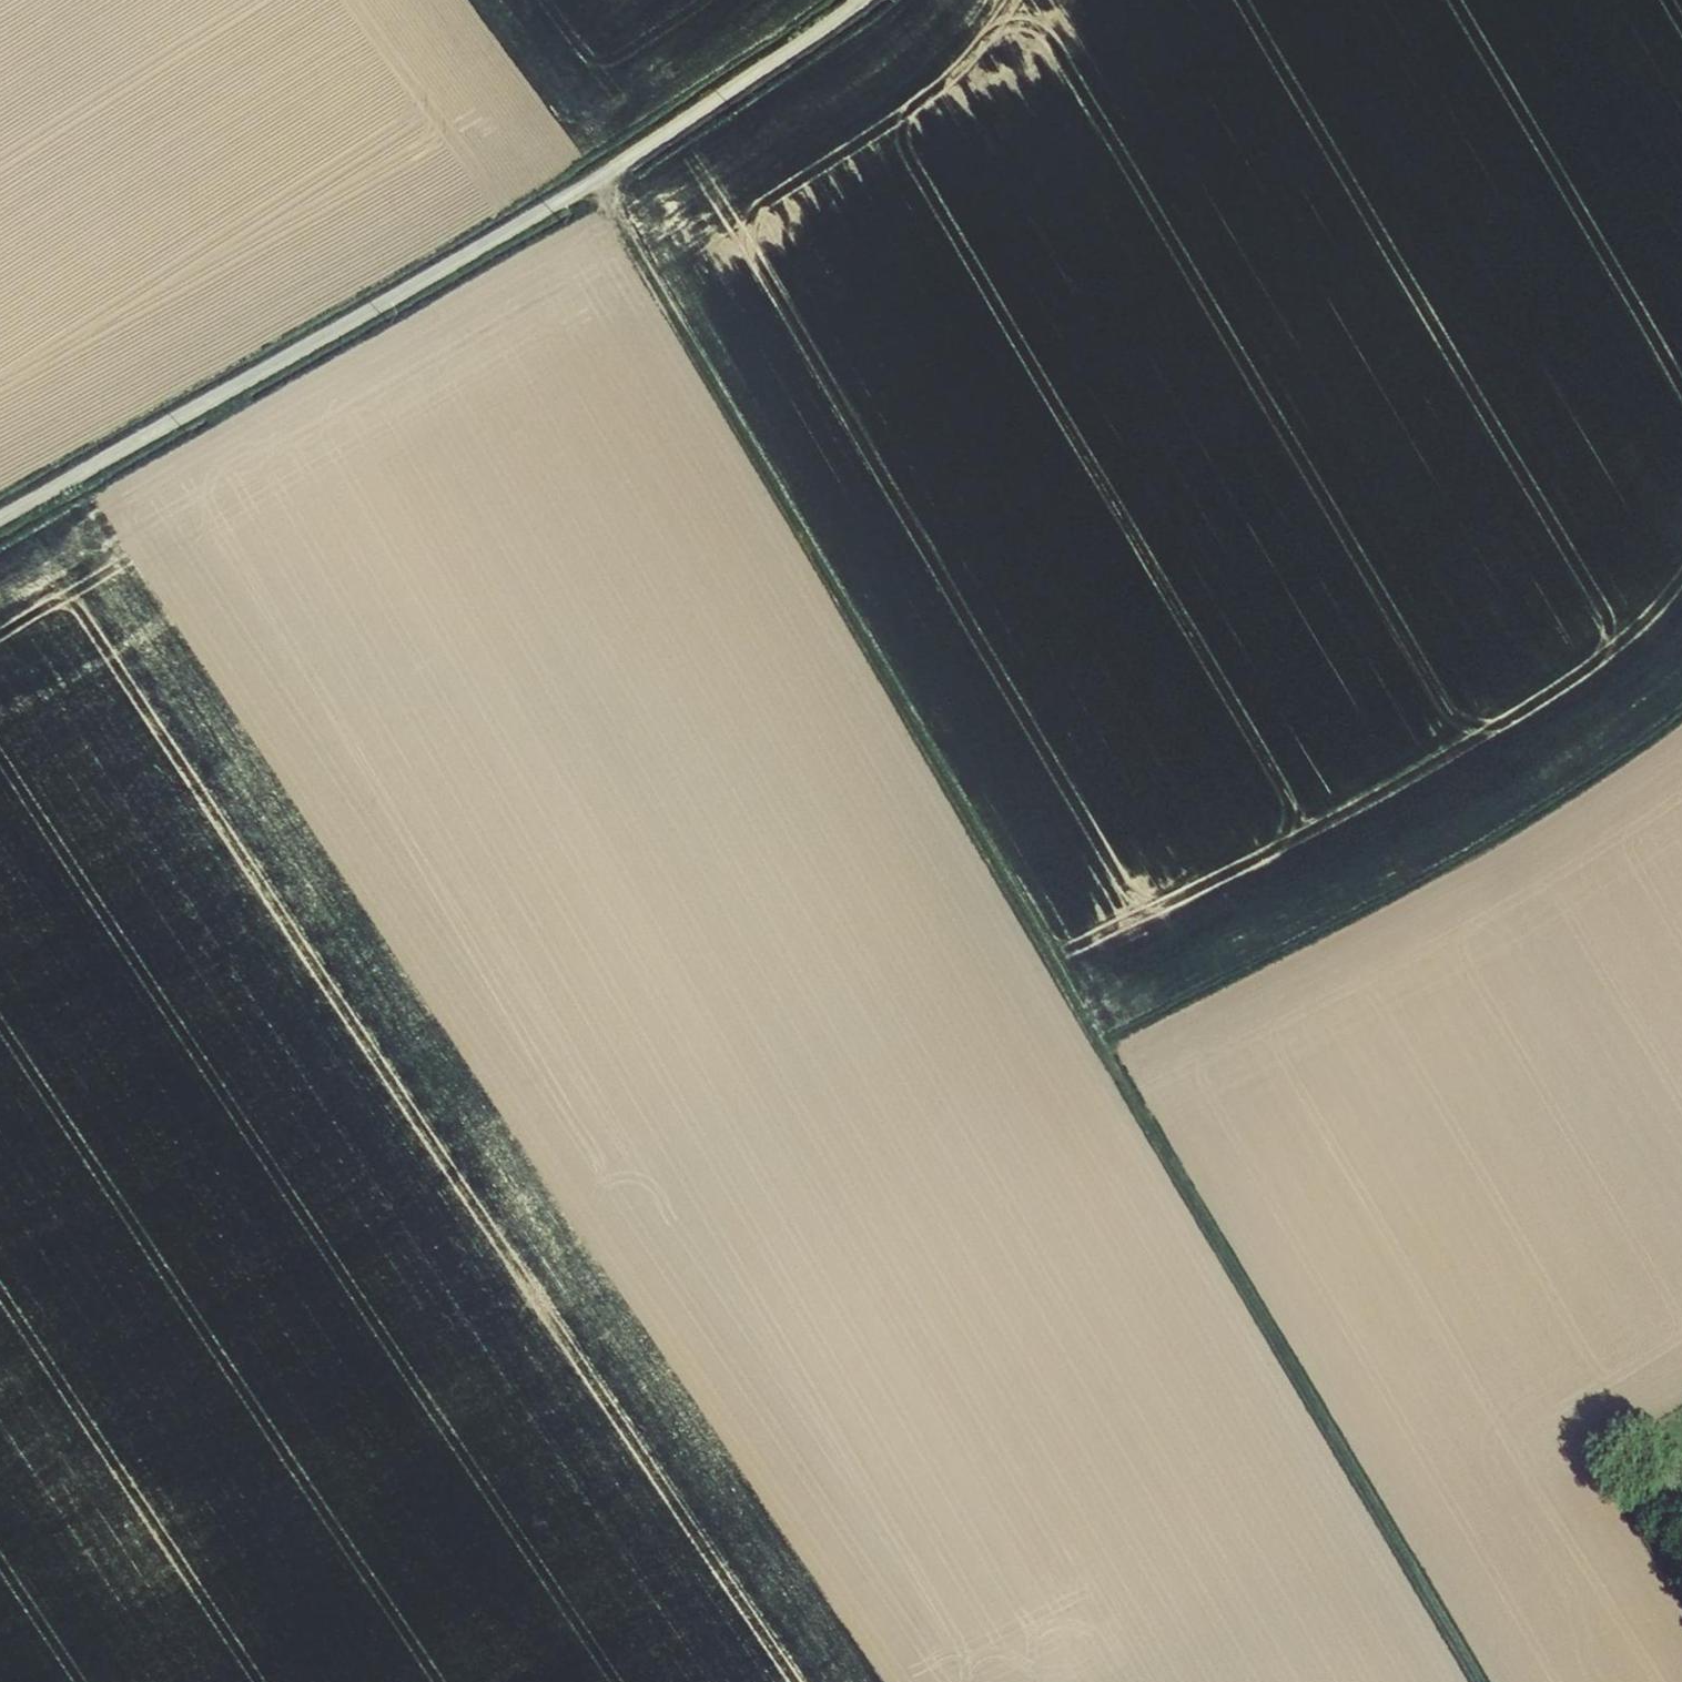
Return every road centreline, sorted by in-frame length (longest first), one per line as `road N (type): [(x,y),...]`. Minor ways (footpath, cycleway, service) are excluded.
road 1 (track): [(556,207),(1465,1681)]
road 2 (unclassified): [(850,0),(556,207),(0,520)]

